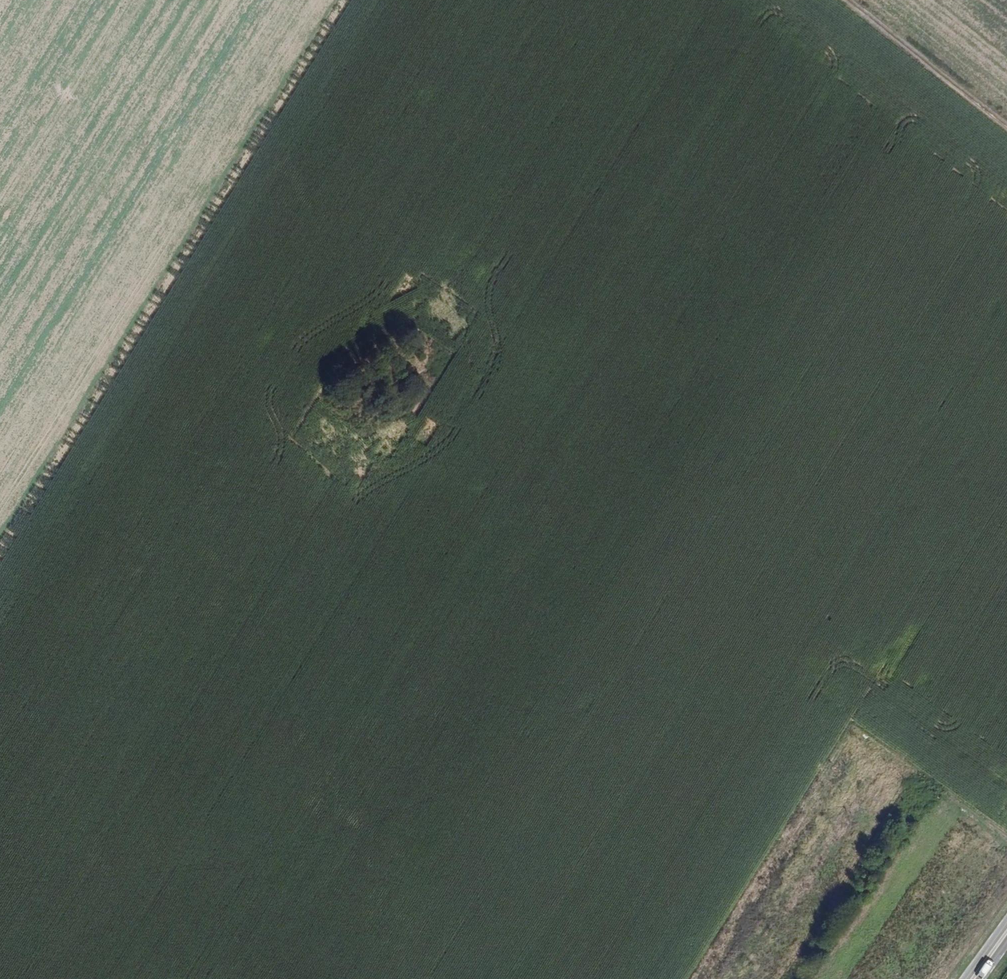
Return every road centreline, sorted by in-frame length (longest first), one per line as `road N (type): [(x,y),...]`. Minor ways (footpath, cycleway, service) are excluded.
road 1 (track): [(1006,126),(847,0)]

